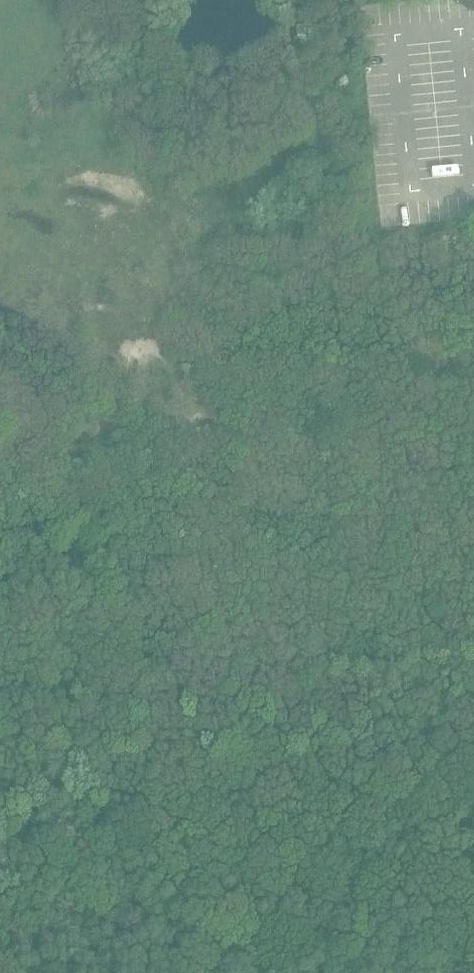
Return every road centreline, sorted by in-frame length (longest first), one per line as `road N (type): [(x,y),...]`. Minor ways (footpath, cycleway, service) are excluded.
road 1 (track): [(473,849),(220,905),(174,923),(0,928)]

